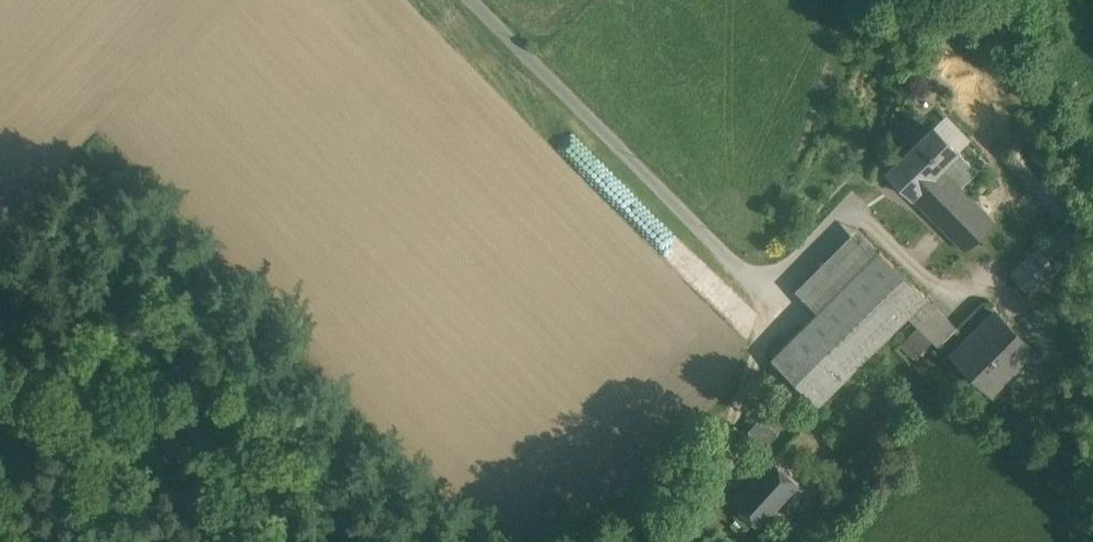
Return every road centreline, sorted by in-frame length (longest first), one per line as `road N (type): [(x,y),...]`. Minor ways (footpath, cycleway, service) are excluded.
road 1 (track): [(666,541),(757,374),(769,296)]

